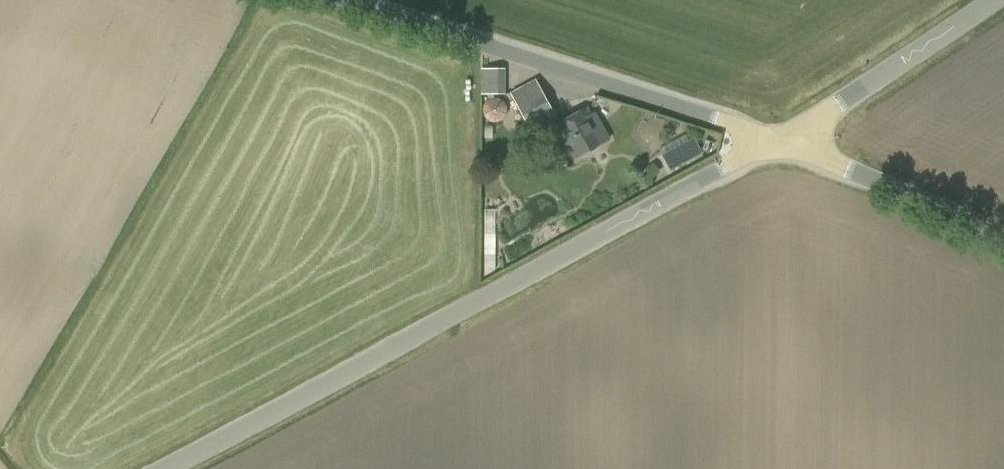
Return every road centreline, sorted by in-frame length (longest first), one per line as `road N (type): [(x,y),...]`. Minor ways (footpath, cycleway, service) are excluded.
road 1 (tertiary): [(170,468),(777,138)]
road 2 (tertiary): [(777,138),(353,0)]
road 3 (tertiary): [(777,138),(992,0)]
road 4 (tertiary): [(1003,236),(777,138)]

